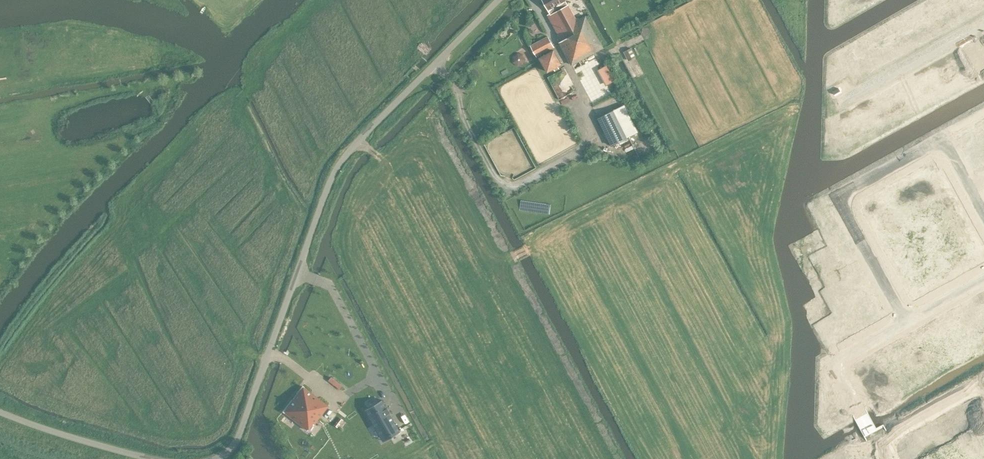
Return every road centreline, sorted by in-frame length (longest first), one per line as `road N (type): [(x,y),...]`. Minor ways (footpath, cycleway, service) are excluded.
road 1 (unclassified): [(498,0),(337,170),(242,426),(217,458)]
road 2 (residential): [(916,323),(839,198),(940,140)]
road 3 (residential): [(983,23),(835,106)]
road 4 (residential): [(875,443),(844,372),(916,323)]
road 5 (unclassified): [(154,458),(0,412)]
road 6 (residential): [(875,443),(983,379)]

